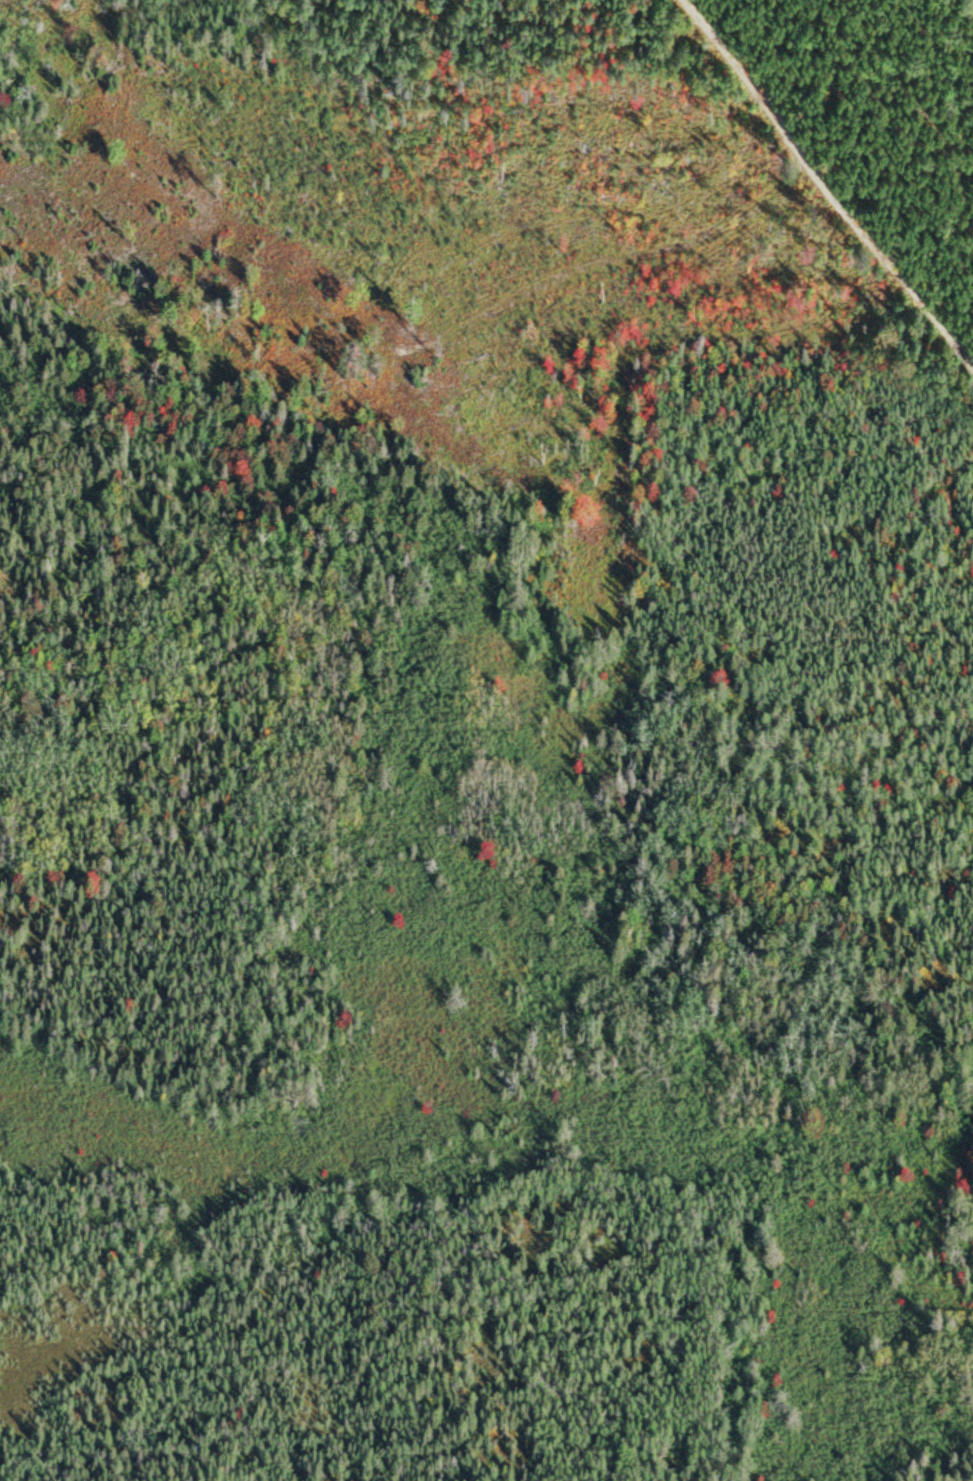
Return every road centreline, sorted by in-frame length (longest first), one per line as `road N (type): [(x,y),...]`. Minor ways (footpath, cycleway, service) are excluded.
road 1 (track): [(972,323),(730,0)]

